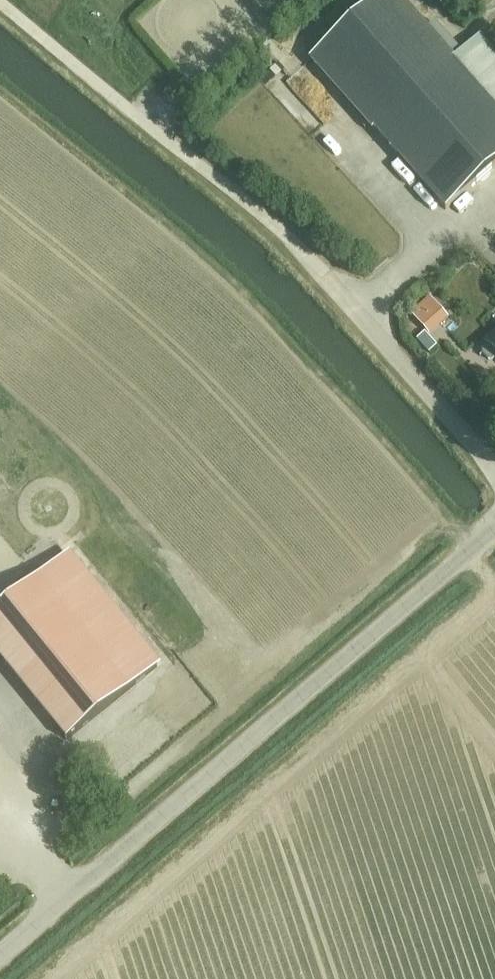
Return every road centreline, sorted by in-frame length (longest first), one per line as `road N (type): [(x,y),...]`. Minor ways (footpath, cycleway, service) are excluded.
road 1 (unclassified): [(0,953),(494,526)]
road 2 (track): [(360,314),(285,236),(0,2)]

